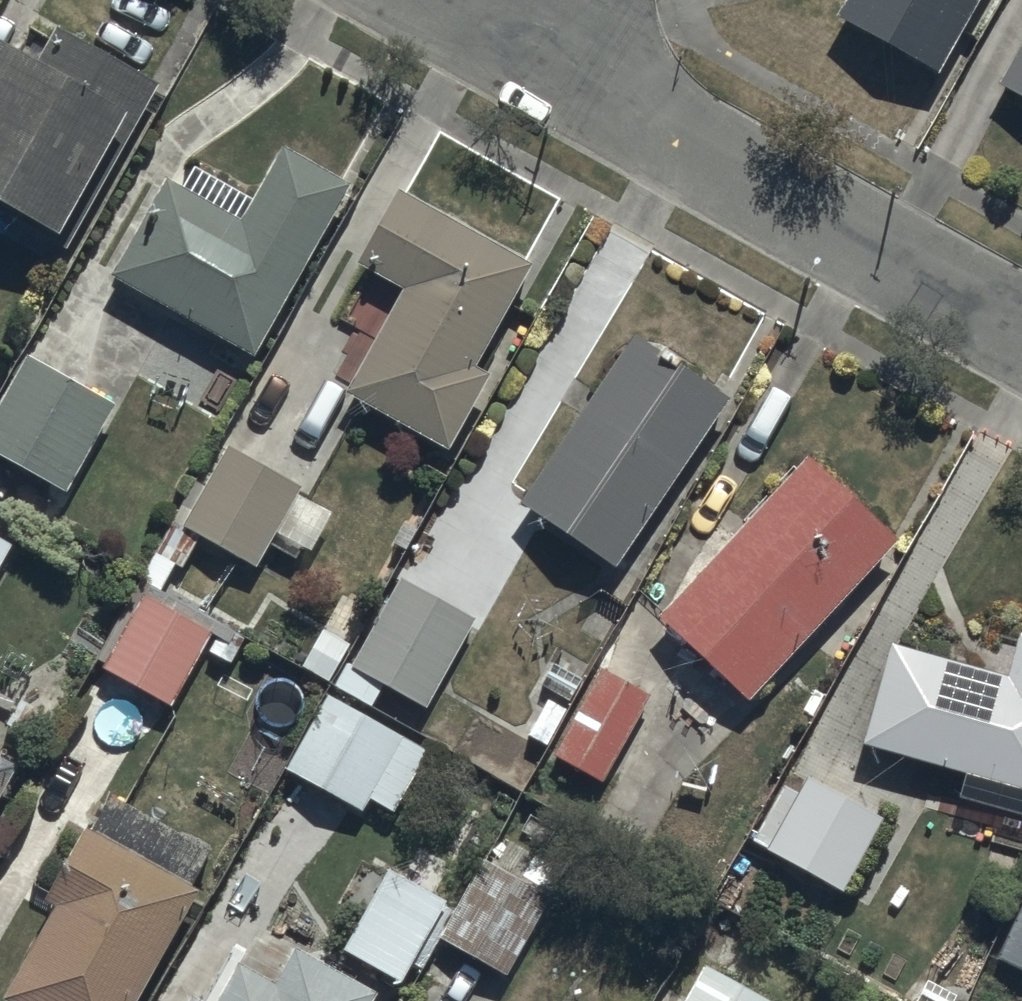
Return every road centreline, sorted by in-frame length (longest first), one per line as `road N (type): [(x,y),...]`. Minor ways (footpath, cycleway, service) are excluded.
road 1 (residential): [(540,59),(1021,336)]
road 2 (residential): [(433,0),(540,59)]

